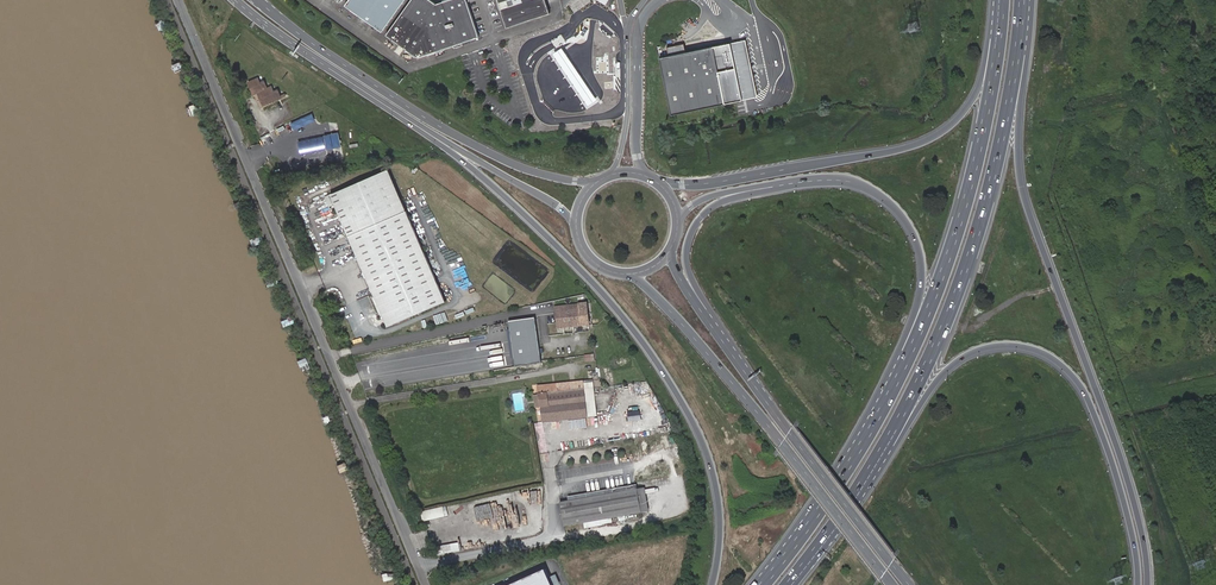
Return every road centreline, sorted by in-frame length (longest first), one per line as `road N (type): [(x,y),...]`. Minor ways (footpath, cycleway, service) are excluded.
road 1 (trunk): [(328,68),(505,197),(650,352),(712,467),(721,528),(713,584)]
road 2 (tertiary): [(425,584),(177,0)]
road 3 (trunk): [(1149,584),(1126,473),(1020,180),(1026,0)]
road 4 (trunk): [(856,495),(930,358),(975,242),(1009,99),(1021,0)]
road 5 (trunk): [(856,495),(950,366),(988,347),(1040,352),(1070,374),(1089,404),(1127,511),(1138,584)]
road 6 (trunk): [(1001,0),(994,72),(958,234),(888,400),(844,472)]
road 7 (trunk): [(995,0),(981,83),(938,135),(897,151),(714,183),(653,180)]
road 8 (primary): [(619,273),(646,287),(682,324),(892,584)]
road 9 (secondary): [(603,179),(548,176),(488,152),(266,8)]
road 10 (trunk): [(814,181),(851,182),(882,197),(908,224),(923,272),(917,309),(844,472)]
road 11 (trunk): [(751,380),(689,273),(689,238),(718,203),(814,181)]
road 12 (secondary): [(328,68),(552,202),(577,231)]
road 13 (primary): [(910,584),(751,380)]
road 14 (unclassified): [(653,180),(637,156),(637,41),(660,0)]
road 15 (unclassified): [(645,0),(629,24),(626,129),(605,178)]
road 16 (primary): [(751,380),(687,290),(673,245)]
road 17 (trunk): [(678,227),(691,207),(715,195),(814,181)]
road 18 (trunk): [(844,472),(763,584)]

